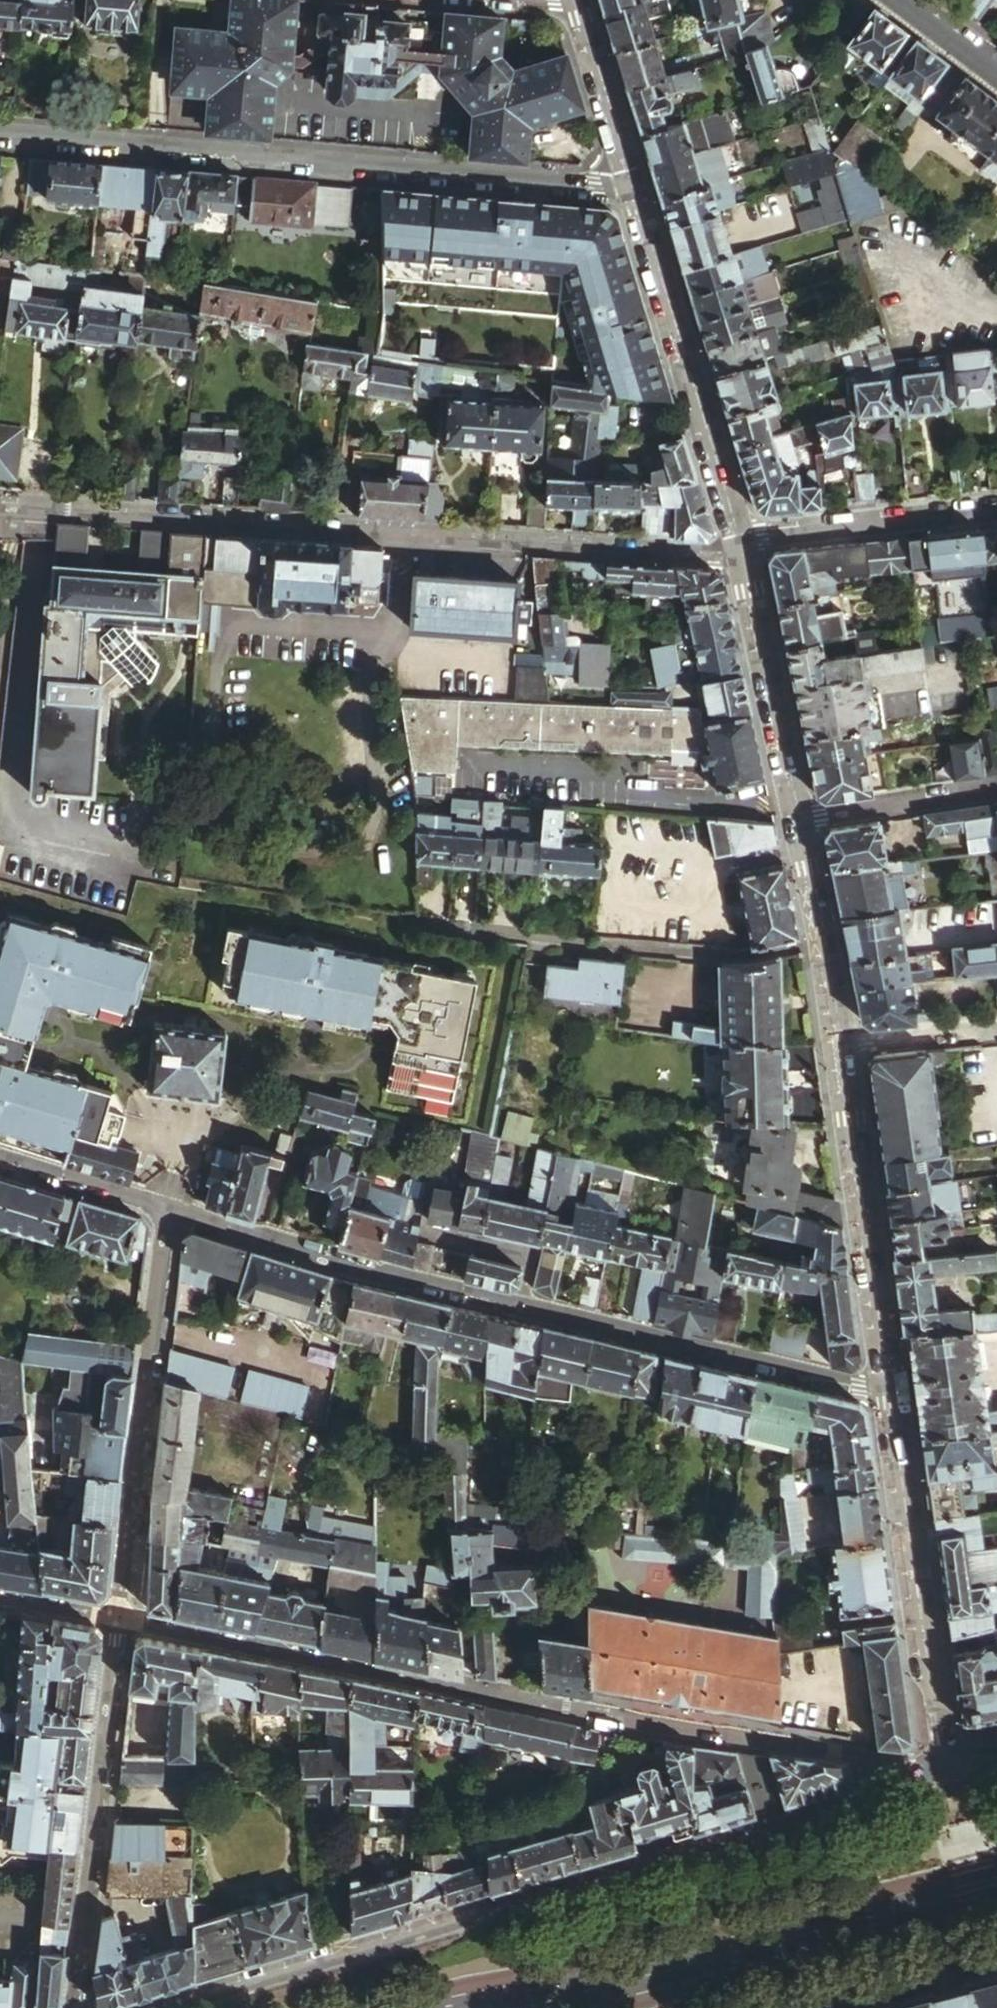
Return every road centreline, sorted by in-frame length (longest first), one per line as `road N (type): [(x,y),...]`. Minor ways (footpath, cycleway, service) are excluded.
road 1 (residential): [(114,1619),(437,1687),(955,1768)]
road 2 (tertiary): [(955,1768),(165,2007)]
road 3 (unclassified): [(161,1207),(344,1261),(861,1389),(895,1391)]
road 4 (residential): [(745,547),(715,553),(0,501)]
road 5 (residential): [(0,130),(637,187)]
road 6 (primary): [(996,1869),(463,2007)]
road 7 (residential): [(830,941),(735,958),(396,922)]
road 8 (unclassified): [(161,1207),(114,1619)]
road 9 (unclassified): [(114,1619),(71,2007)]
road 10 (tertiary): [(895,1391),(955,1768)]
road 11 (tertiary): [(637,187),(745,547)]
road 12 (primary): [(590,2007),(934,1922)]
road 13 (tertiary): [(847,1043),(895,1391)]
road 14 (tertiary): [(745,547),(806,822)]
road 15 (residential): [(996,516),(745,547)]
road 16 (residential): [(760,2007),(944,1960),(934,1922)]
road 17 (tertiary): [(579,0),(637,187)]
road 18 (unclassified): [(806,822),(996,791)]
road 19 (unclassified): [(0,1158),(161,1207)]
road 20 (residential): [(996,1028),(847,1043)]
road 21 (tertiary): [(895,0),(996,75)]
road 22 (tertiary): [(806,822),(830,941)]

